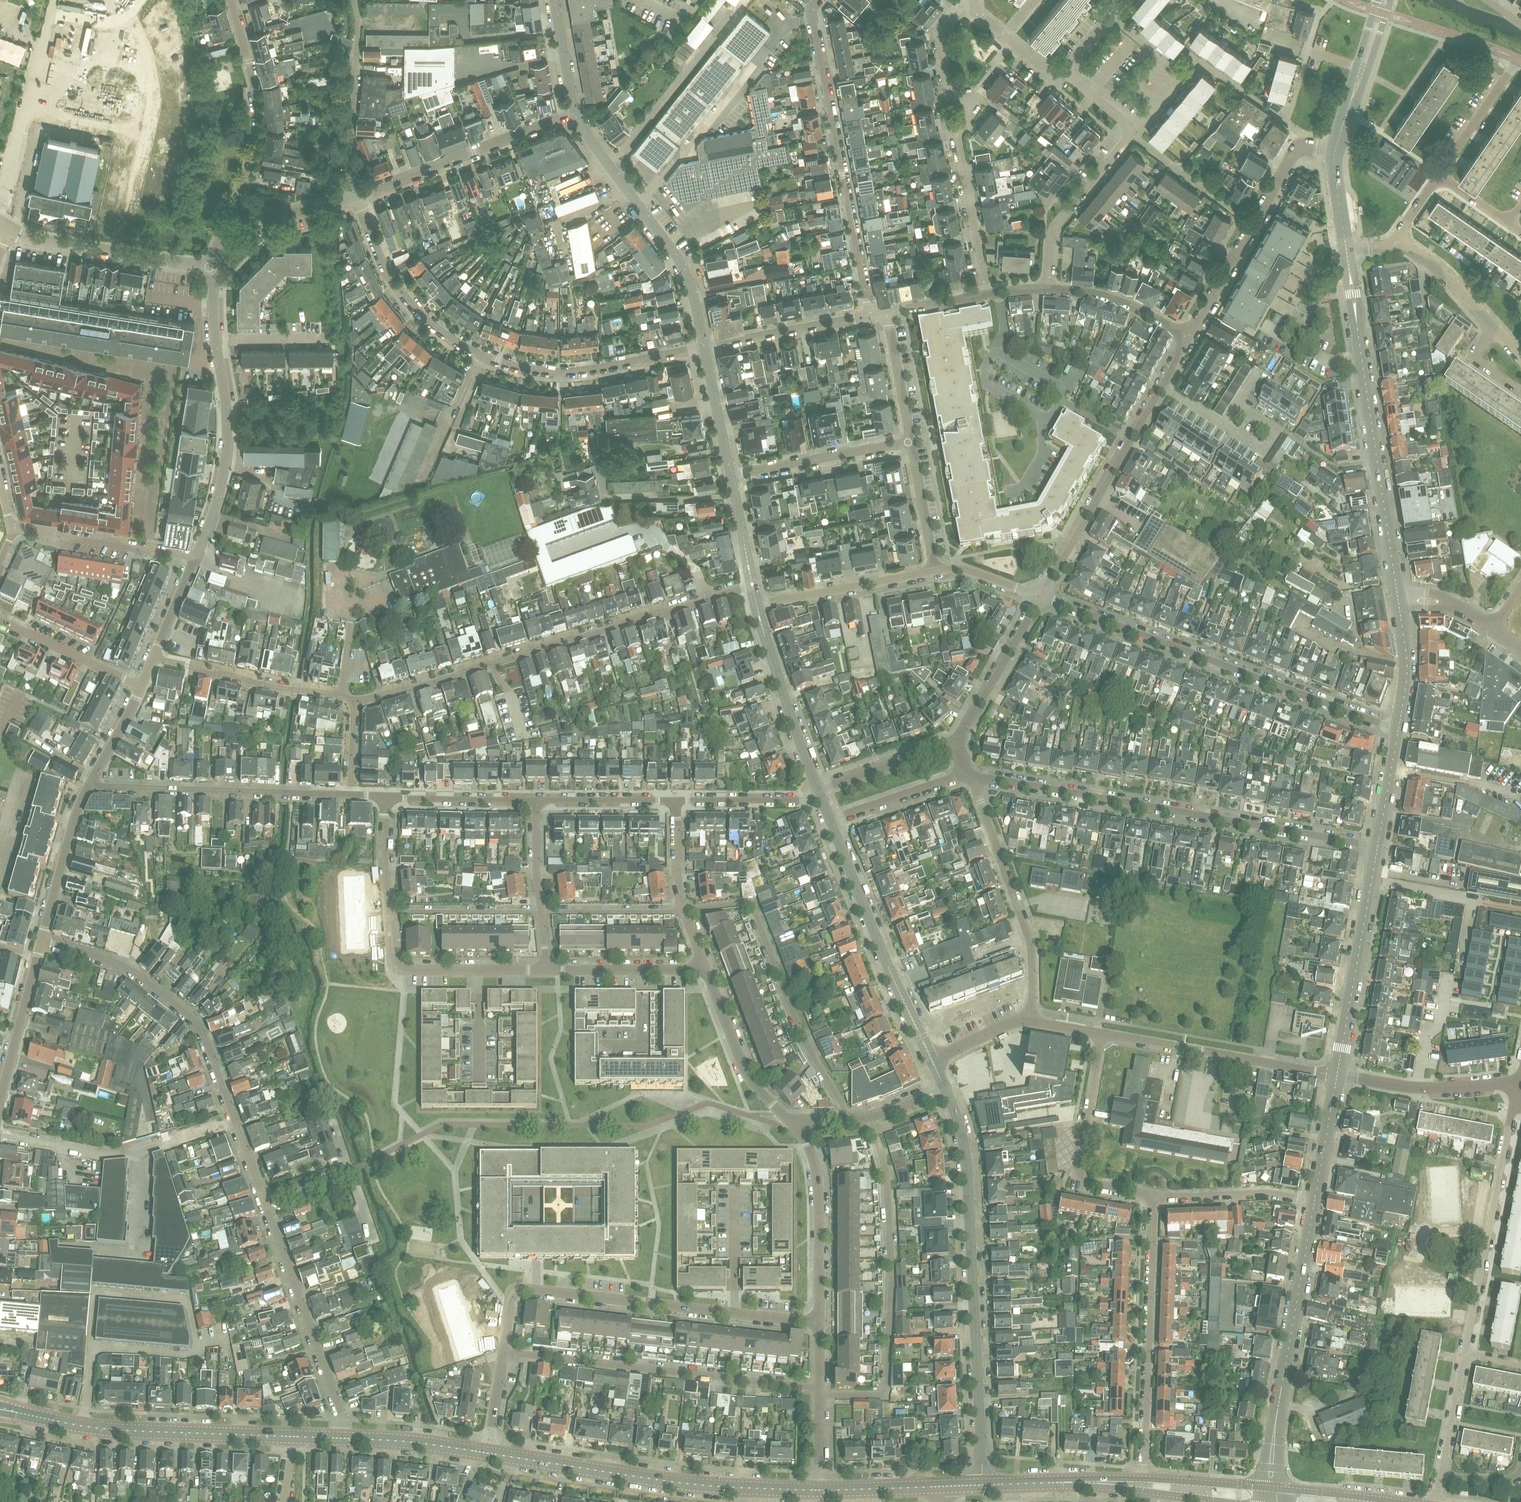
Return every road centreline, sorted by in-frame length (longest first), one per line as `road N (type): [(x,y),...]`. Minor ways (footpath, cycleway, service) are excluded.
road 1 (residential): [(704,349),(564,372),(487,358),(433,325),(396,286),(356,196)]
road 2 (residential): [(970,775),(1375,850)]
road 3 (unclassified): [(982,1485),(966,1162),(945,1089)]
road 4 (residential): [(1400,729),(1042,597)]
road 5 (residential): [(41,941),(126,963),(201,1028),(263,1200)]
road 6 (residential): [(706,595),(355,701)]
road 7 (unclassified): [(1397,593),(1347,253)]
road 8 (residential): [(869,1117),(889,1213),(884,1393),(821,1395)]
road 9 (primary): [(821,1490),(716,1486),(489,1453)]
road 10 (residential): [(870,315),(814,15),(819,0)]
road 11 (residential): [(385,796),(395,964),(547,969)]
road 12 (residential): [(504,1351),(820,1387)]
road 13 (unclassified): [(1269,1498),(1314,1200)]
road 14 (primary): [(292,1437),(137,1431),(0,1409)]
road 15 (residential): [(1155,1195),(1142,1485)]
road 16 (unclassified): [(704,349),(683,265),(575,112)]
road 17 (residential): [(1046,289),(1054,233),(1131,136),(1059,77)]
road 18 (unclassified): [(932,1061),(831,821)]
road 19 (residential): [(90,782),(350,794)]
road 20 (residential): [(1031,1020),(1032,946),(970,775)]
road 21 (residential): [(1189,335),(1295,154),(1311,146),(1336,150)]
road 22 (residential): [(263,1200),(342,1438)]
road 23 (residential): [(1515,1110),(1466,1353)]
road 24 (residential): [(1042,597),(1162,384)]
road 25 (residential): [(1337,1075),(1102,1033)]
road 26 (residential): [(356,196),(575,112)]
road 27 (unclassified): [(1337,1075),(1375,850)]
road 28 (residential): [(1102,1033),(1078,1173),(1090,1183),(1155,1195)]
road 29 (residential): [(243,219),(257,105),(232,0)]
road 30 (residential): [(516,1289),(735,1313)]
road 31 (residential): [(11,227),(214,269)]
road 32 (residential): [(820,1323),(820,1198),(809,1142),(793,1125)]
road 33 (residential): [(354,197),(354,0)]
road 34 (unclassified): [(818,788),(756,604)]
road 35 (residential): [(339,696),(153,659)]
road 36 (residential): [(195,557),(225,467),(222,373)]
road 37 (residential): [(1337,1075),(1401,1087),(1520,1074)]
road 38 (residential): [(706,969),(751,1079),(793,1125)]
road 39 (residential): [(756,604),(934,572)]
road 40 (residential): [(706,595),(699,571),(642,531),(559,552)]
road 41 (residential): [(175,372),(149,550)]
road 42 (residential): [(731,475),(908,443)]
road 43 (residential): [(0,339),(175,372)]
road 44 (residential): [(677,798),(683,910),(706,969)]
road 45 (residential): [(547,969),(535,797)]
road 46 (residential): [(704,349),(870,315)]
road 47 (residential): [(41,941),(90,782)]
road 48 (residential): [(958,740),(1042,597)]
road 49 (residential): [(0,1100),(41,941)]
road 50 (residential): [(987,294),(957,135)]
road 51 (primary): [(1142,1485),(982,1485)]
road 52 (residential): [(1155,1195),(1314,1200)]
road 53 (residential): [(547,969),(706,969)]
road 54 (residential): [(0,625),(142,686)]
road 55 (residential): [(1046,289),(1115,300),(1189,335)]
road 56 (residential): [(385,796),(535,797)]
road 57 (residential): [(958,740),(818,788)]
road 58 (primary): [(489,1453),(342,1438)]
road 59 (residential): [(831,821),(970,775)]
road 60 (residential): [(677,798),(821,795)]
road 61 (residential): [(535,797),(677,798)]
road 62 (residential): [(1438,175),(1519,59)]
road 63 (residential): [(11,527),(149,550)]
road 64 (residential): [(957,135),(943,37),(971,9)]
road 65 (unclassified): [(1400,729),(1407,655),(1397,593)]
road 66 (residential): [(908,443),(887,312)]
road 67 (residential): [(934,572),(908,443)]
road 68 (unclassified): [(731,475),(704,349)]
road 69 (primary): [(1269,1498),(1142,1485)]
road 70 (unclassified): [(1314,1200),(1337,1075)]
road 71 (primary): [(948,1486),(821,1490)]
road 72 (residential): [(1225,423),(1269,450),(1281,431),(1237,404)]
road 73 (residential): [(735,1313),(735,1188)]
road 74 (residential): [(339,696),(351,572)]
road 75 (unclassified): [(1375,850),(1400,729)]
road 76 (unclassified): [(1399,246),(1438,268),(1493,324)]
road 77 (residential): [(1466,1353),(1443,1473)]

